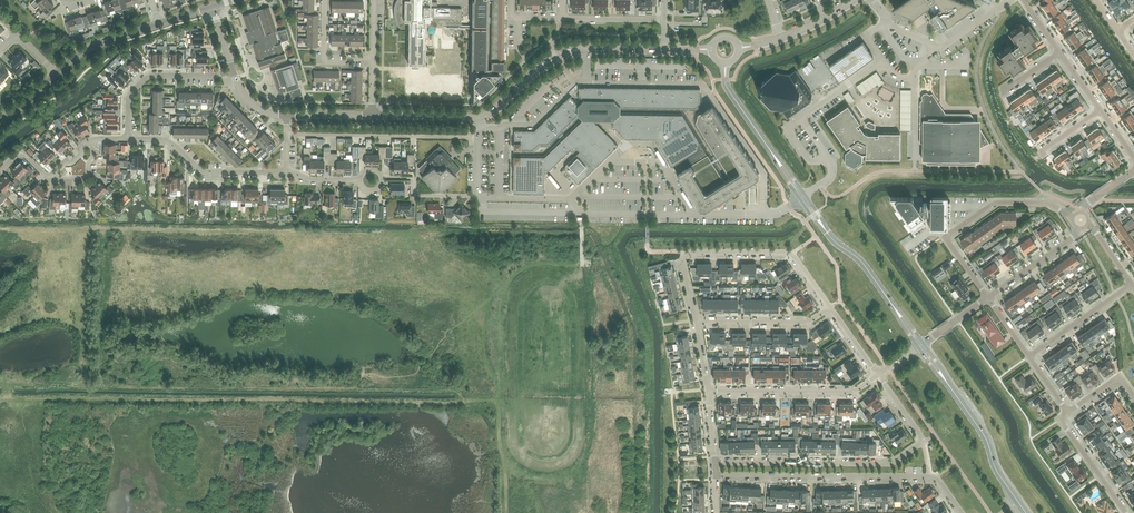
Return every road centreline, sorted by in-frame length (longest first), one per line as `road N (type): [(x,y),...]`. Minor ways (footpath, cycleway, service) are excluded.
road 1 (track): [(0,398),(485,399),(498,414),(507,512)]
road 2 (residential): [(714,463),(892,464),(924,441),(878,375)]
road 3 (residential): [(987,298),(945,237),(996,203),(1048,203),(1080,220)]
road 4 (residential): [(716,475),(935,477)]
road 5 (track): [(494,405),(497,389),(483,350),(492,296),(535,264),(582,264)]
road 6 (tertiary): [(372,116),(481,116),(537,69)]
road 7 (residential): [(696,321),(685,254),(793,254)]
road 8 (residential): [(708,391),(845,392),(878,375)]
road 9 (residential): [(286,173),(205,172),(169,142),(128,139)]
road 10 (residential): [(128,139),(129,97),(148,77),(232,70)]
road 11 (tertiary): [(1026,512),(947,384)]
road 12 (residential): [(696,321),(808,322),(829,309)]
road 13 (residential): [(1029,357),(1132,284)]
road 14 (residential): [(1125,512),(1059,418),(1068,412)]
road 15 (unclassified): [(987,298),(1072,239),(1080,220)]

